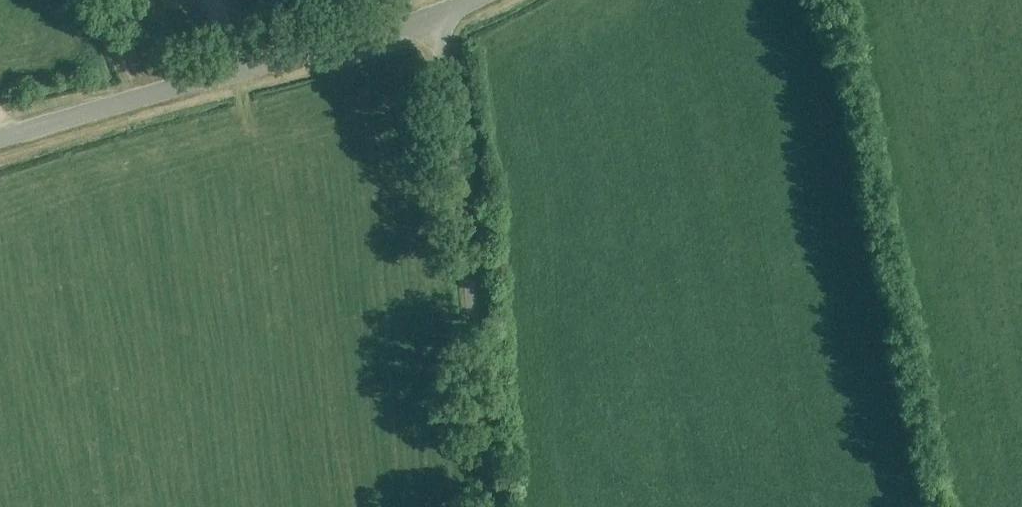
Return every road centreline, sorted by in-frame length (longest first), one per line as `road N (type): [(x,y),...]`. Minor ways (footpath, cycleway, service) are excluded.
road 1 (unclassified): [(484,506),(459,189),(431,15)]
road 2 (tertiary): [(0,138),(431,15)]

